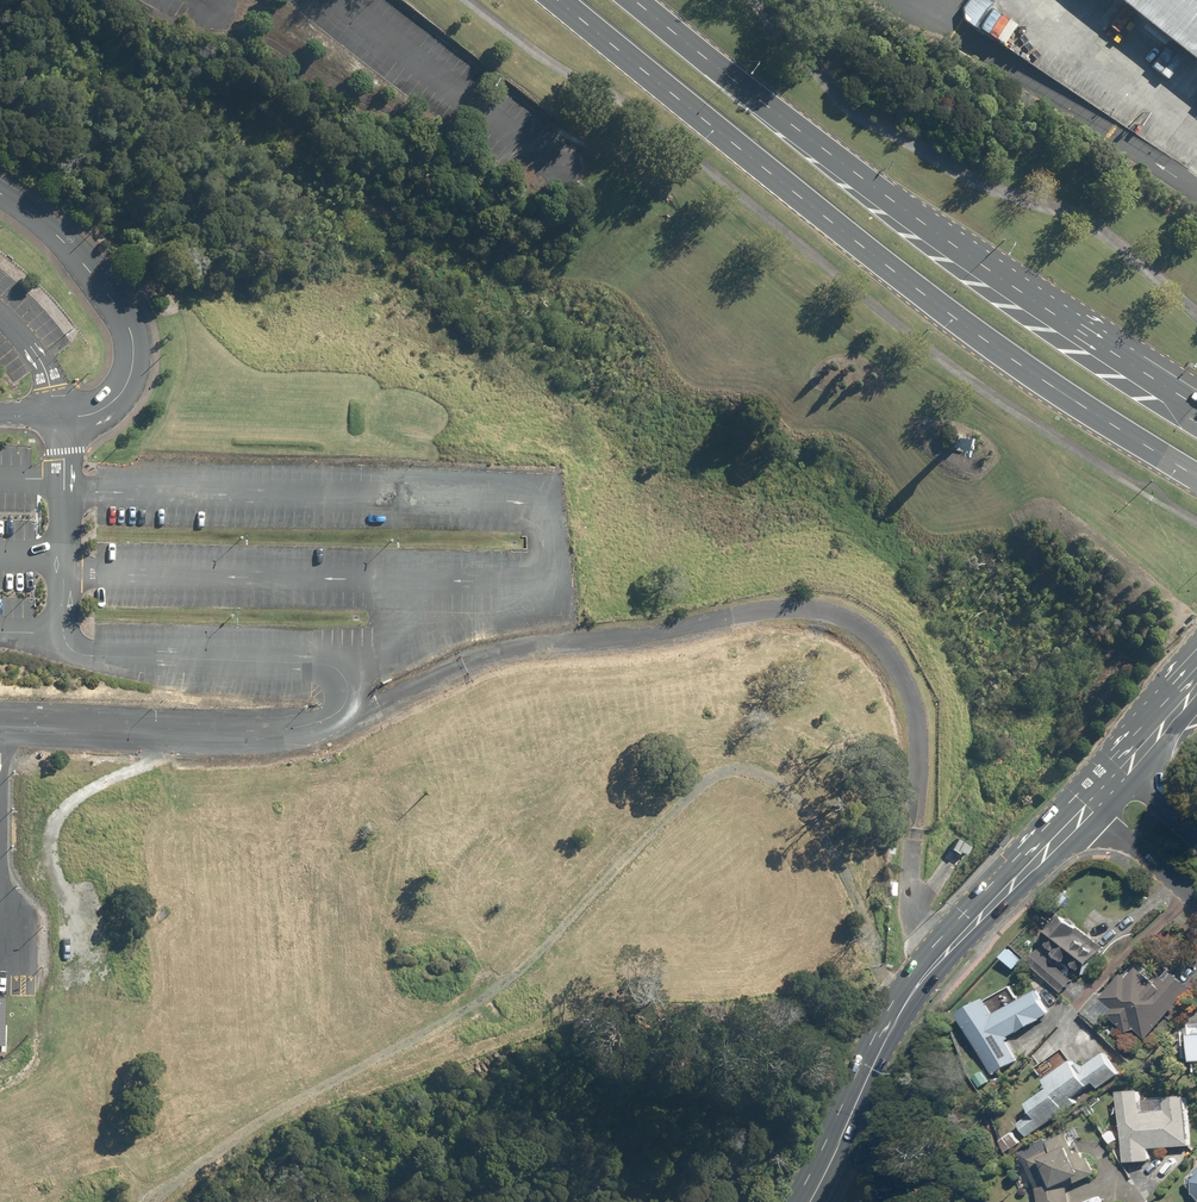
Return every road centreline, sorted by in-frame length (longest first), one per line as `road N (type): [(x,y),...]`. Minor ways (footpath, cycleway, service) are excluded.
road 1 (track): [(145,1201),(243,1132),(495,985),(554,936),(692,788),(722,770),(753,771),(793,797),(834,860),(871,950),(917,987)]
road 2 (residential): [(63,417),(68,640),(86,650),(326,660),(356,672),(355,697),(345,715),(304,729),(0,723)]
road 3 (track): [(946,953),(921,914),(906,856),(919,725),(904,663),(860,615),(781,598),(513,646),(456,662),(345,715)]
road 4 (primary): [(1196,473),(1076,401),(945,308),(558,0)]
road 5 (primary): [(638,0),(901,208),(1196,406)]
road 6 (secondary): [(1088,805),(917,987),(802,1201)]
road 7 (residential): [(0,194),(71,252),(130,334),(134,351),(120,397),(103,409),(63,417)]
road 8 (residential): [(1196,900),(1088,805)]

